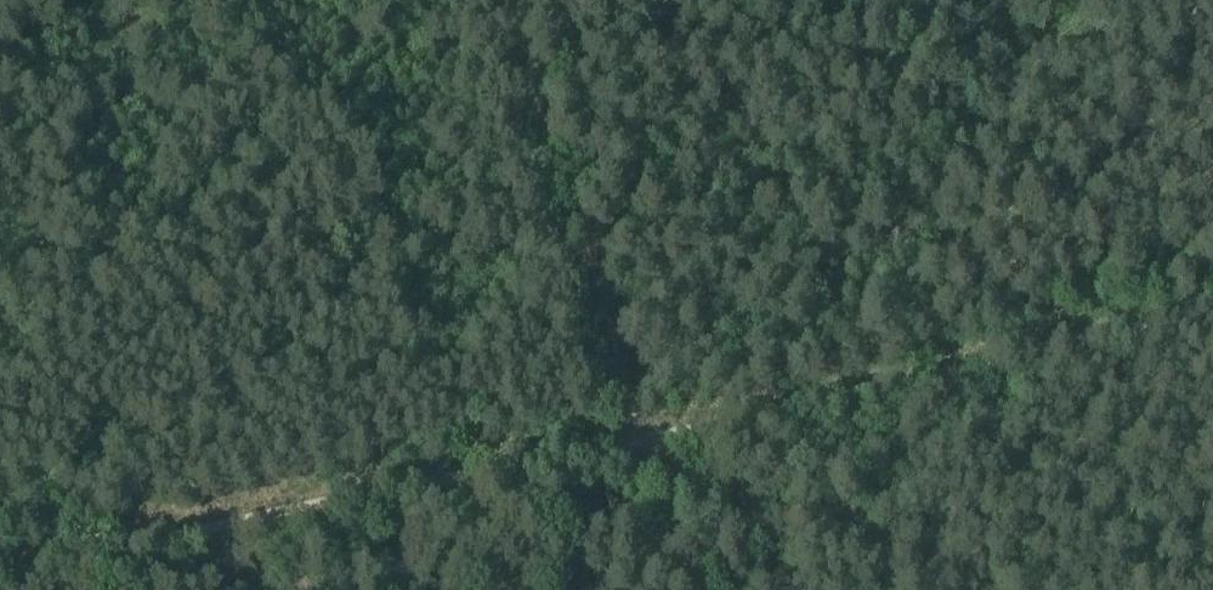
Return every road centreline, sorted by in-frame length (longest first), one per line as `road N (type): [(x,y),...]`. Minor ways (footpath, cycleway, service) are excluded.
road 1 (track): [(0,573),(1212,312)]
road 2 (track): [(707,589),(644,452),(501,0)]

